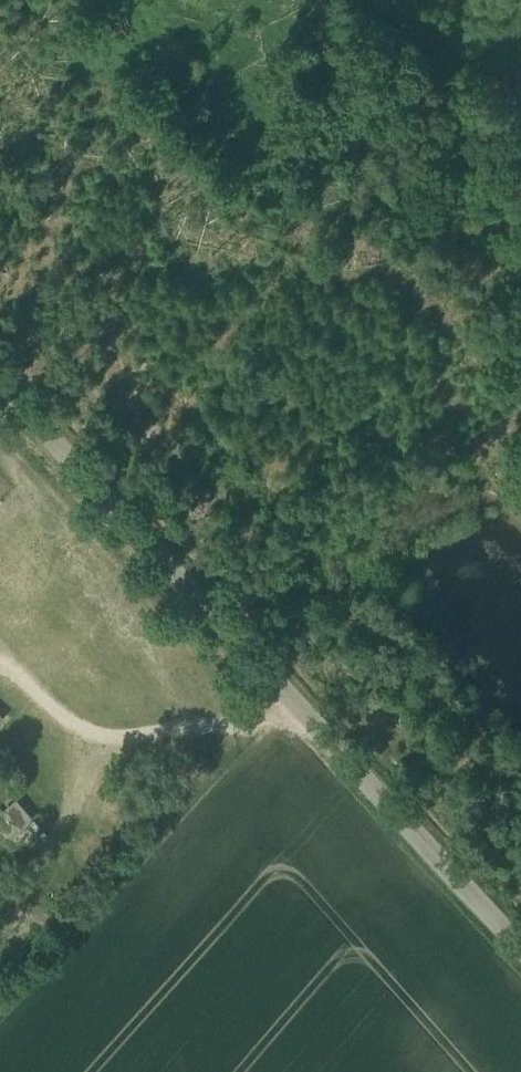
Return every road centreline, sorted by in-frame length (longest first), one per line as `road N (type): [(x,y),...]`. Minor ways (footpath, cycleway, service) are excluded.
road 1 (unclassified): [(520,947),(0,393)]

